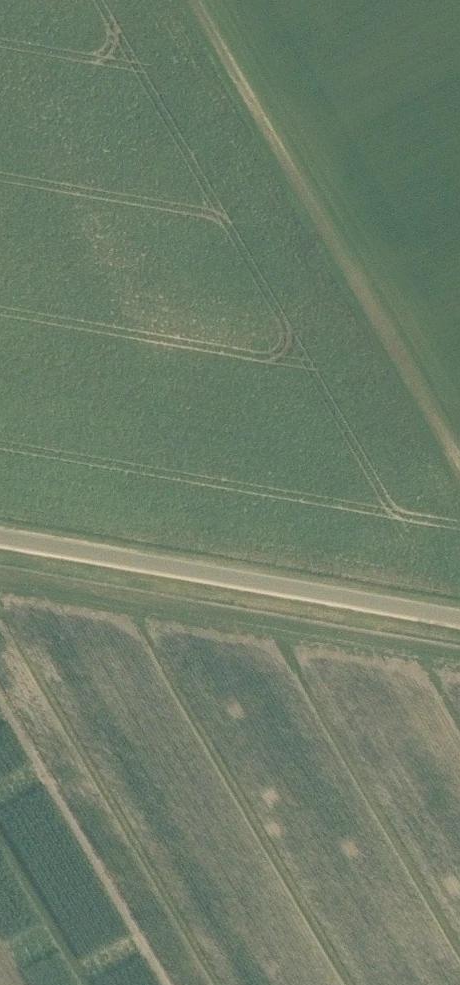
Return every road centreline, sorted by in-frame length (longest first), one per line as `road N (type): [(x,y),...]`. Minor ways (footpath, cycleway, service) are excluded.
road 1 (unclassified): [(459,618),(0,533)]

